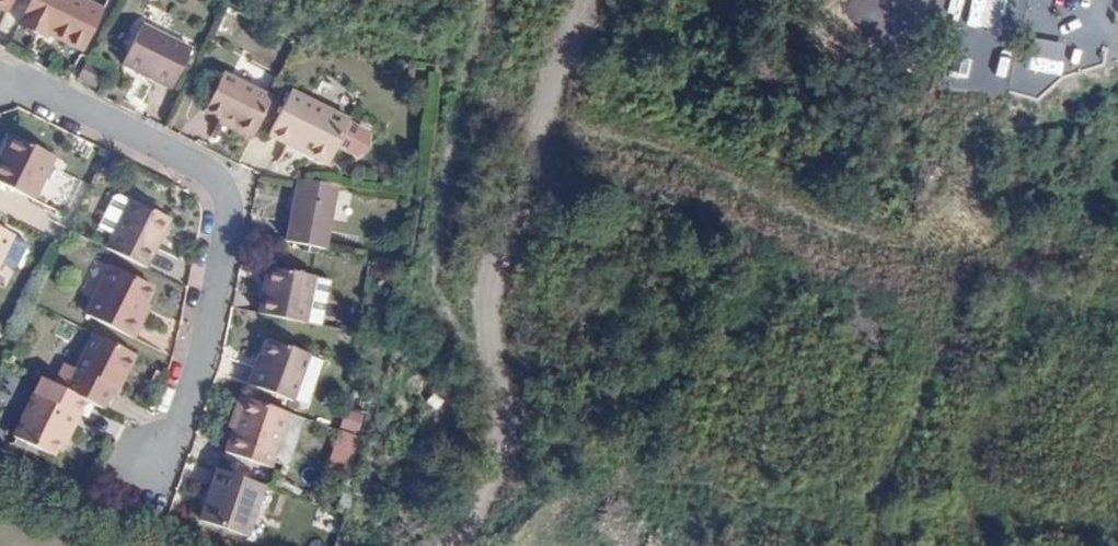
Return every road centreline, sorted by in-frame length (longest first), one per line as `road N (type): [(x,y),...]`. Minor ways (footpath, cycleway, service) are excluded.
road 1 (residential): [(0,71),(173,152),(225,194),(228,242),(204,365),(170,442),(132,460)]

